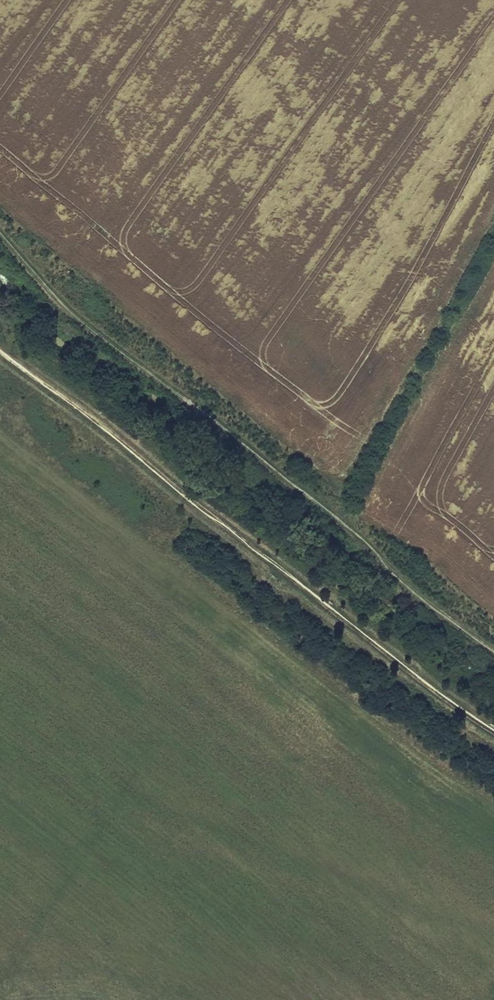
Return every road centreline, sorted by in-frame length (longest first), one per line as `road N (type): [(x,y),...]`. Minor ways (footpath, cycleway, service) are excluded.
road 1 (track): [(493,649),(77,316),(0,235)]
road 2 (tertiary): [(493,503),(434,464),(356,453),(335,458),(284,500),(192,511),(139,498),(0,388)]
road 3 (tertiary): [(0,432),(126,529),(194,548),(264,544),(321,526),(371,491),(433,503),(493,541)]

